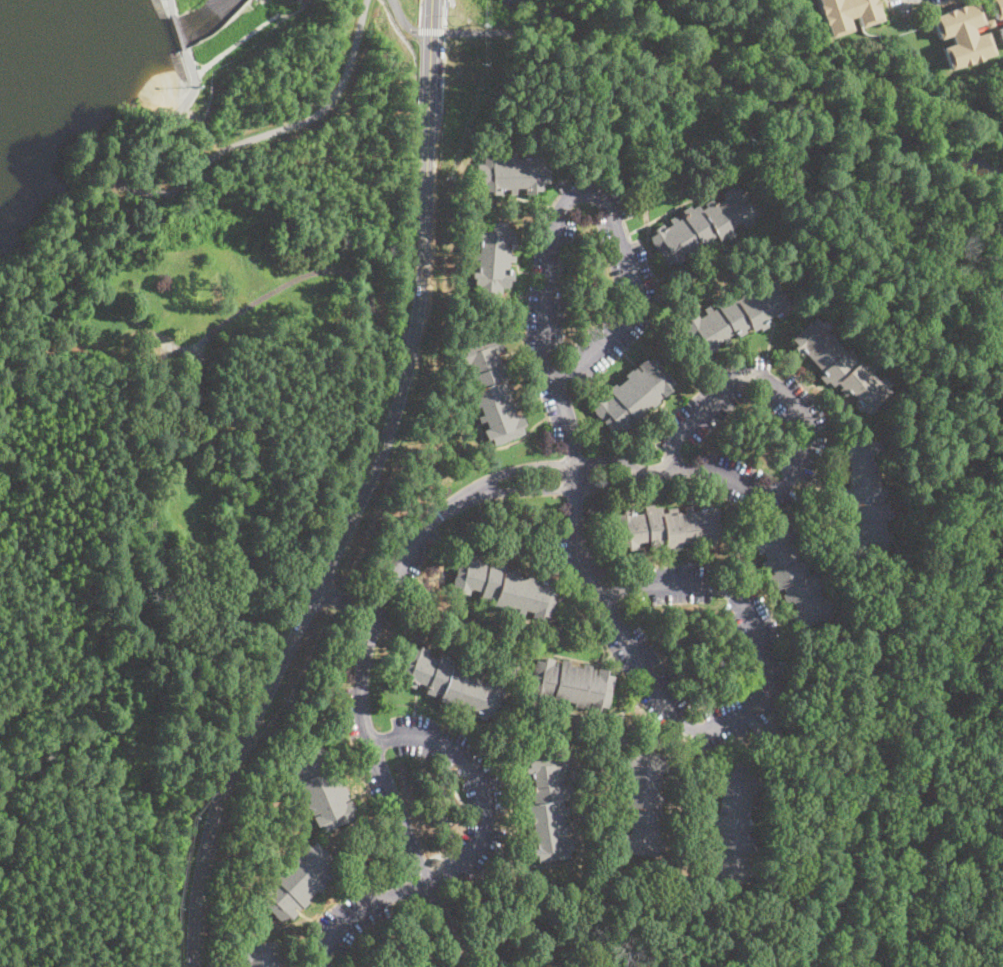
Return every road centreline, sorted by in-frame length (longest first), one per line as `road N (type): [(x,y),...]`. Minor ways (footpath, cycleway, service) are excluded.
road 1 (tertiary): [(432,0),(424,254),(405,377),(380,457),(228,776),(201,869),(193,966)]
road 2 (residential): [(470,494),(429,523),(399,568),(366,647),(361,686),(372,744),(454,966)]
road 3 (residential): [(602,597),(644,584),(706,583),(734,593),(770,656),(763,699),(712,726),(677,721),(602,597)]
road 4 (residential): [(554,379),(544,346),(557,214),(571,196),(593,193),(613,216),(635,307),(576,368),(554,379)]
road 5 (residential): [(671,469),(776,488),(791,476),(808,426),(781,387),(749,376),(683,430),(671,469),(645,471)]
road 6 (residential): [(602,597),(579,547),(570,433),(554,379)]
road 7 (residential): [(645,471),(609,460),(538,464),(494,476),(470,494)]
road 8 (residential): [(470,494),(615,485),(645,471)]

